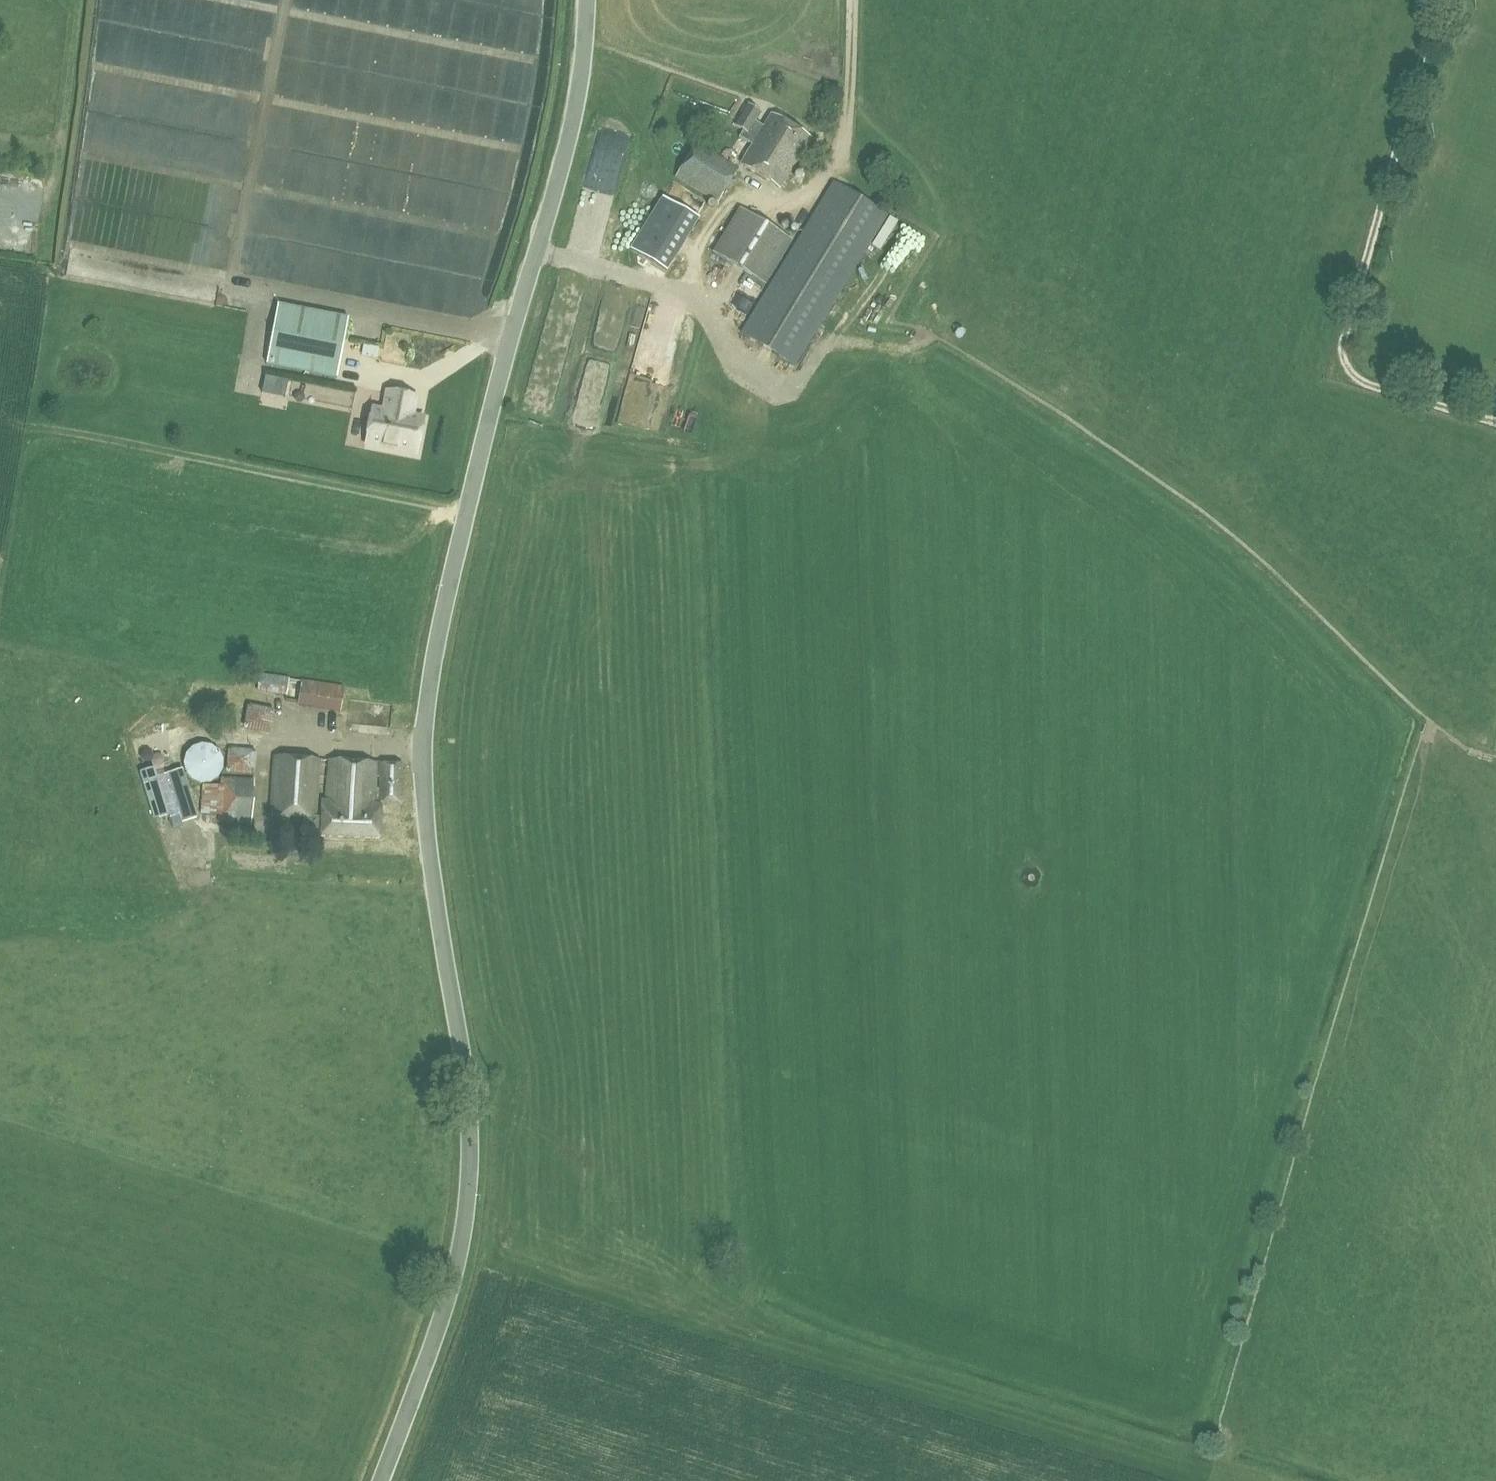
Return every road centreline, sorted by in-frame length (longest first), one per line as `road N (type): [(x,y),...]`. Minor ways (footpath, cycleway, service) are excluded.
road 1 (tertiary): [(378,1480),(426,1356),(462,1216),(466,1087),(423,785),(427,687),(498,373),(579,87),(586,0)]

